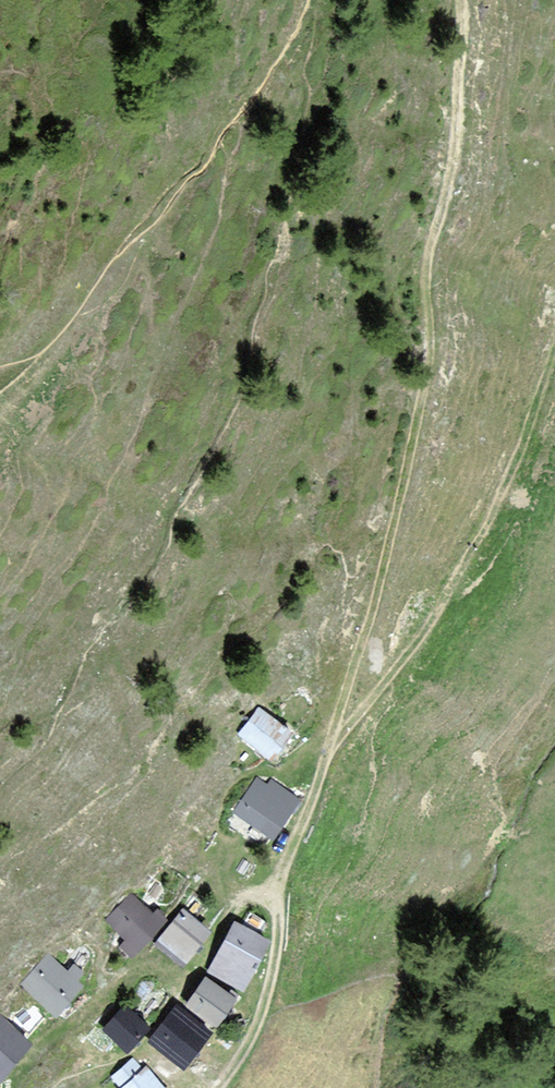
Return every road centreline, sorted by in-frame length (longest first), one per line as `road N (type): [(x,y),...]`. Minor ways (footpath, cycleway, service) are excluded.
road 1 (track): [(452,0),(455,63),(428,234),(423,337),(361,696),(328,765)]
road 2 (track): [(328,765),(386,702),(504,501),(554,359)]
road 3 (track): [(103,1087),(194,1009),(239,934),(279,895)]
road 4 (track): [(279,895),(299,922),(308,970),(245,1087)]
road 5 (track): [(328,765),(279,895)]

